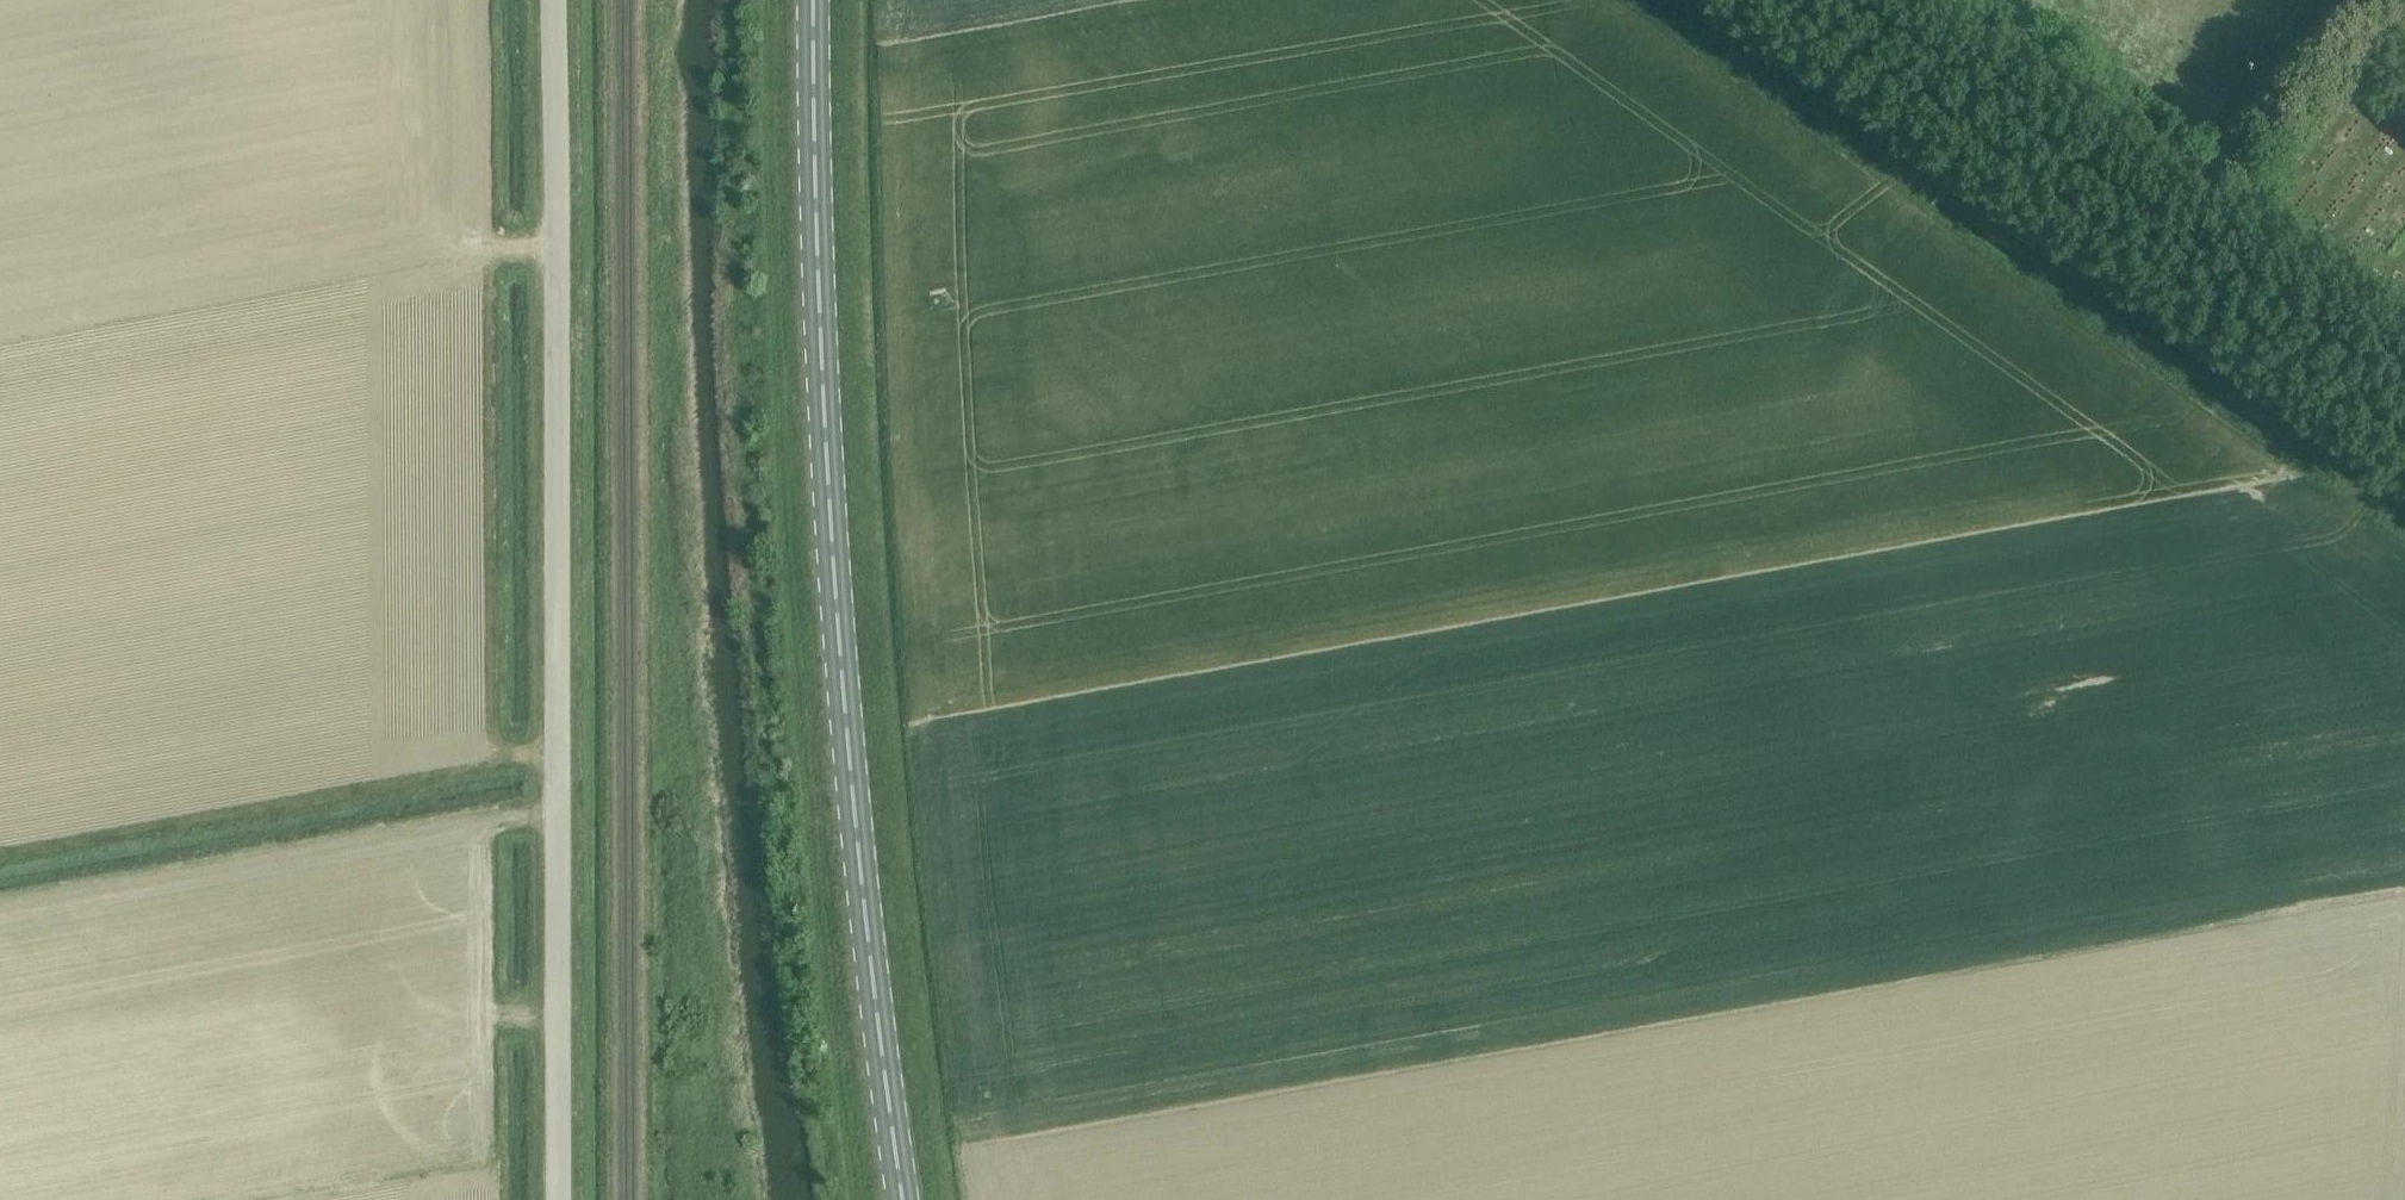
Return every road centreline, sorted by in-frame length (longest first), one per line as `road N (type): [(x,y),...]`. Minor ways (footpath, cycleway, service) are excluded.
road 1 (primary): [(902,1199),(876,1041),(824,356),(817,0)]
road 2 (unclassified): [(560,1199),(549,0)]
road 3 (track): [(2404,496),(1680,0)]

